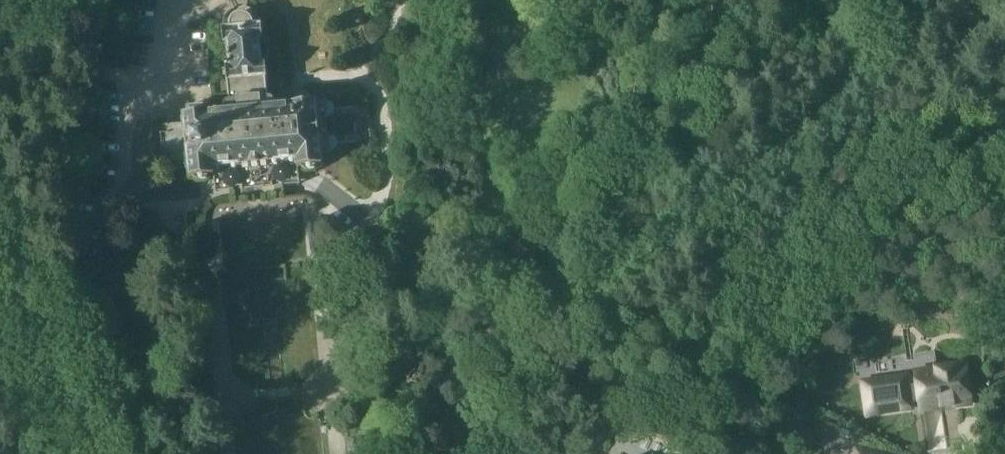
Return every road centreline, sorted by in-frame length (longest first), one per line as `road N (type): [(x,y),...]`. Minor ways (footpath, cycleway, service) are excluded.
road 1 (track): [(357,75),(381,99),(388,169),(368,220)]
road 2 (track): [(152,87),(45,48),(0,49)]

